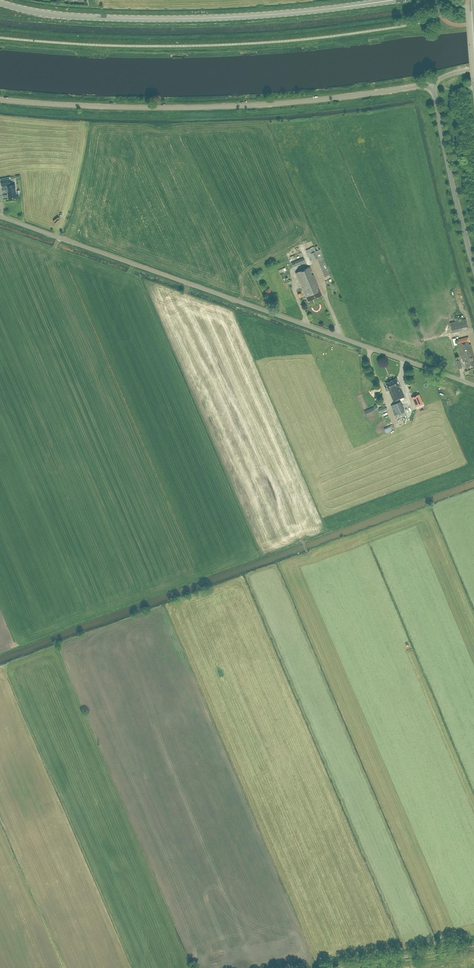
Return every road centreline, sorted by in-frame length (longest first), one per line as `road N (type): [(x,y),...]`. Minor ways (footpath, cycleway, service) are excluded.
road 1 (unclassified): [(0,216),(473,384)]
road 2 (unclassified): [(432,82),(229,106),(0,99)]
road 3 (secondary): [(391,0),(164,19),(52,14),(0,3)]
road 4 (unclassified): [(473,272),(432,82)]
road 5 (track): [(334,967),(473,945)]

